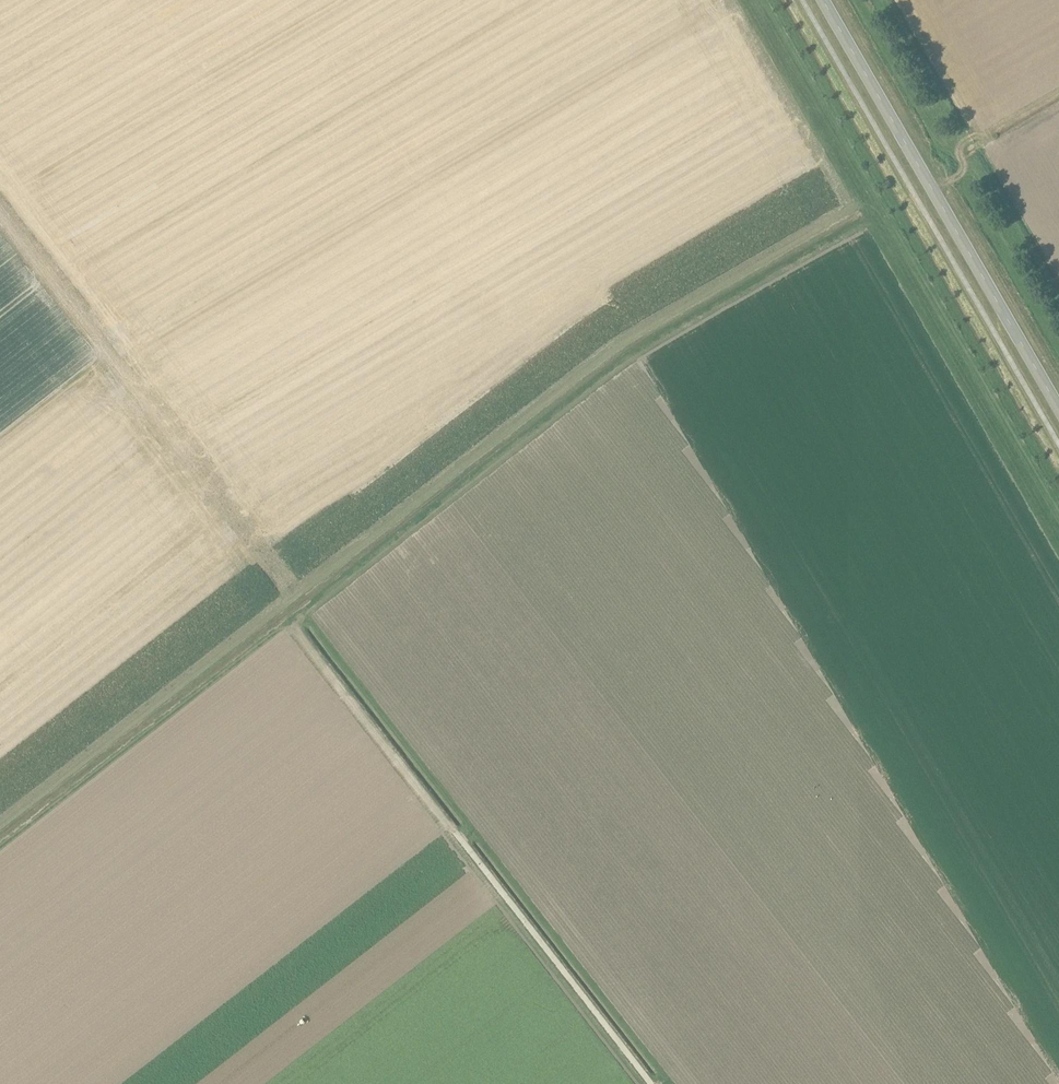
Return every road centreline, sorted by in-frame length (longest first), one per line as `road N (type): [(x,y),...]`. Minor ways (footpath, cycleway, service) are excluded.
road 1 (tertiary): [(821,0),(1058,412)]

